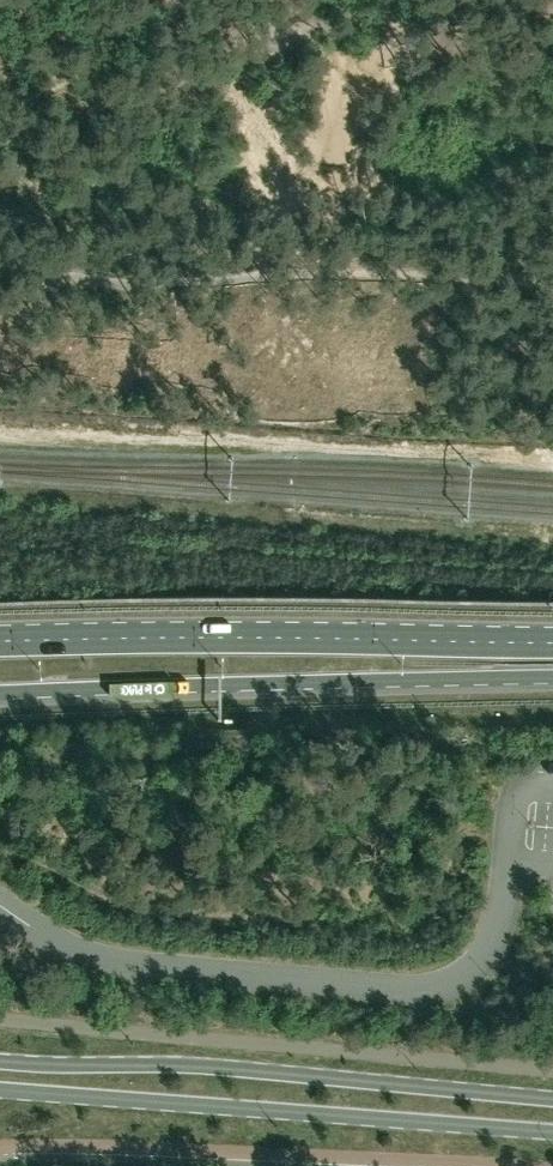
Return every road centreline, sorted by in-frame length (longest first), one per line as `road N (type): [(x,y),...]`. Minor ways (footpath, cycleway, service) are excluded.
road 1 (tertiary): [(0,1088),(552,1133)]
road 2 (tertiary): [(552,1100),(189,1065),(0,1061)]
road 3 (primary): [(0,694),(552,680)]
road 4 (primary): [(552,638),(0,641)]

